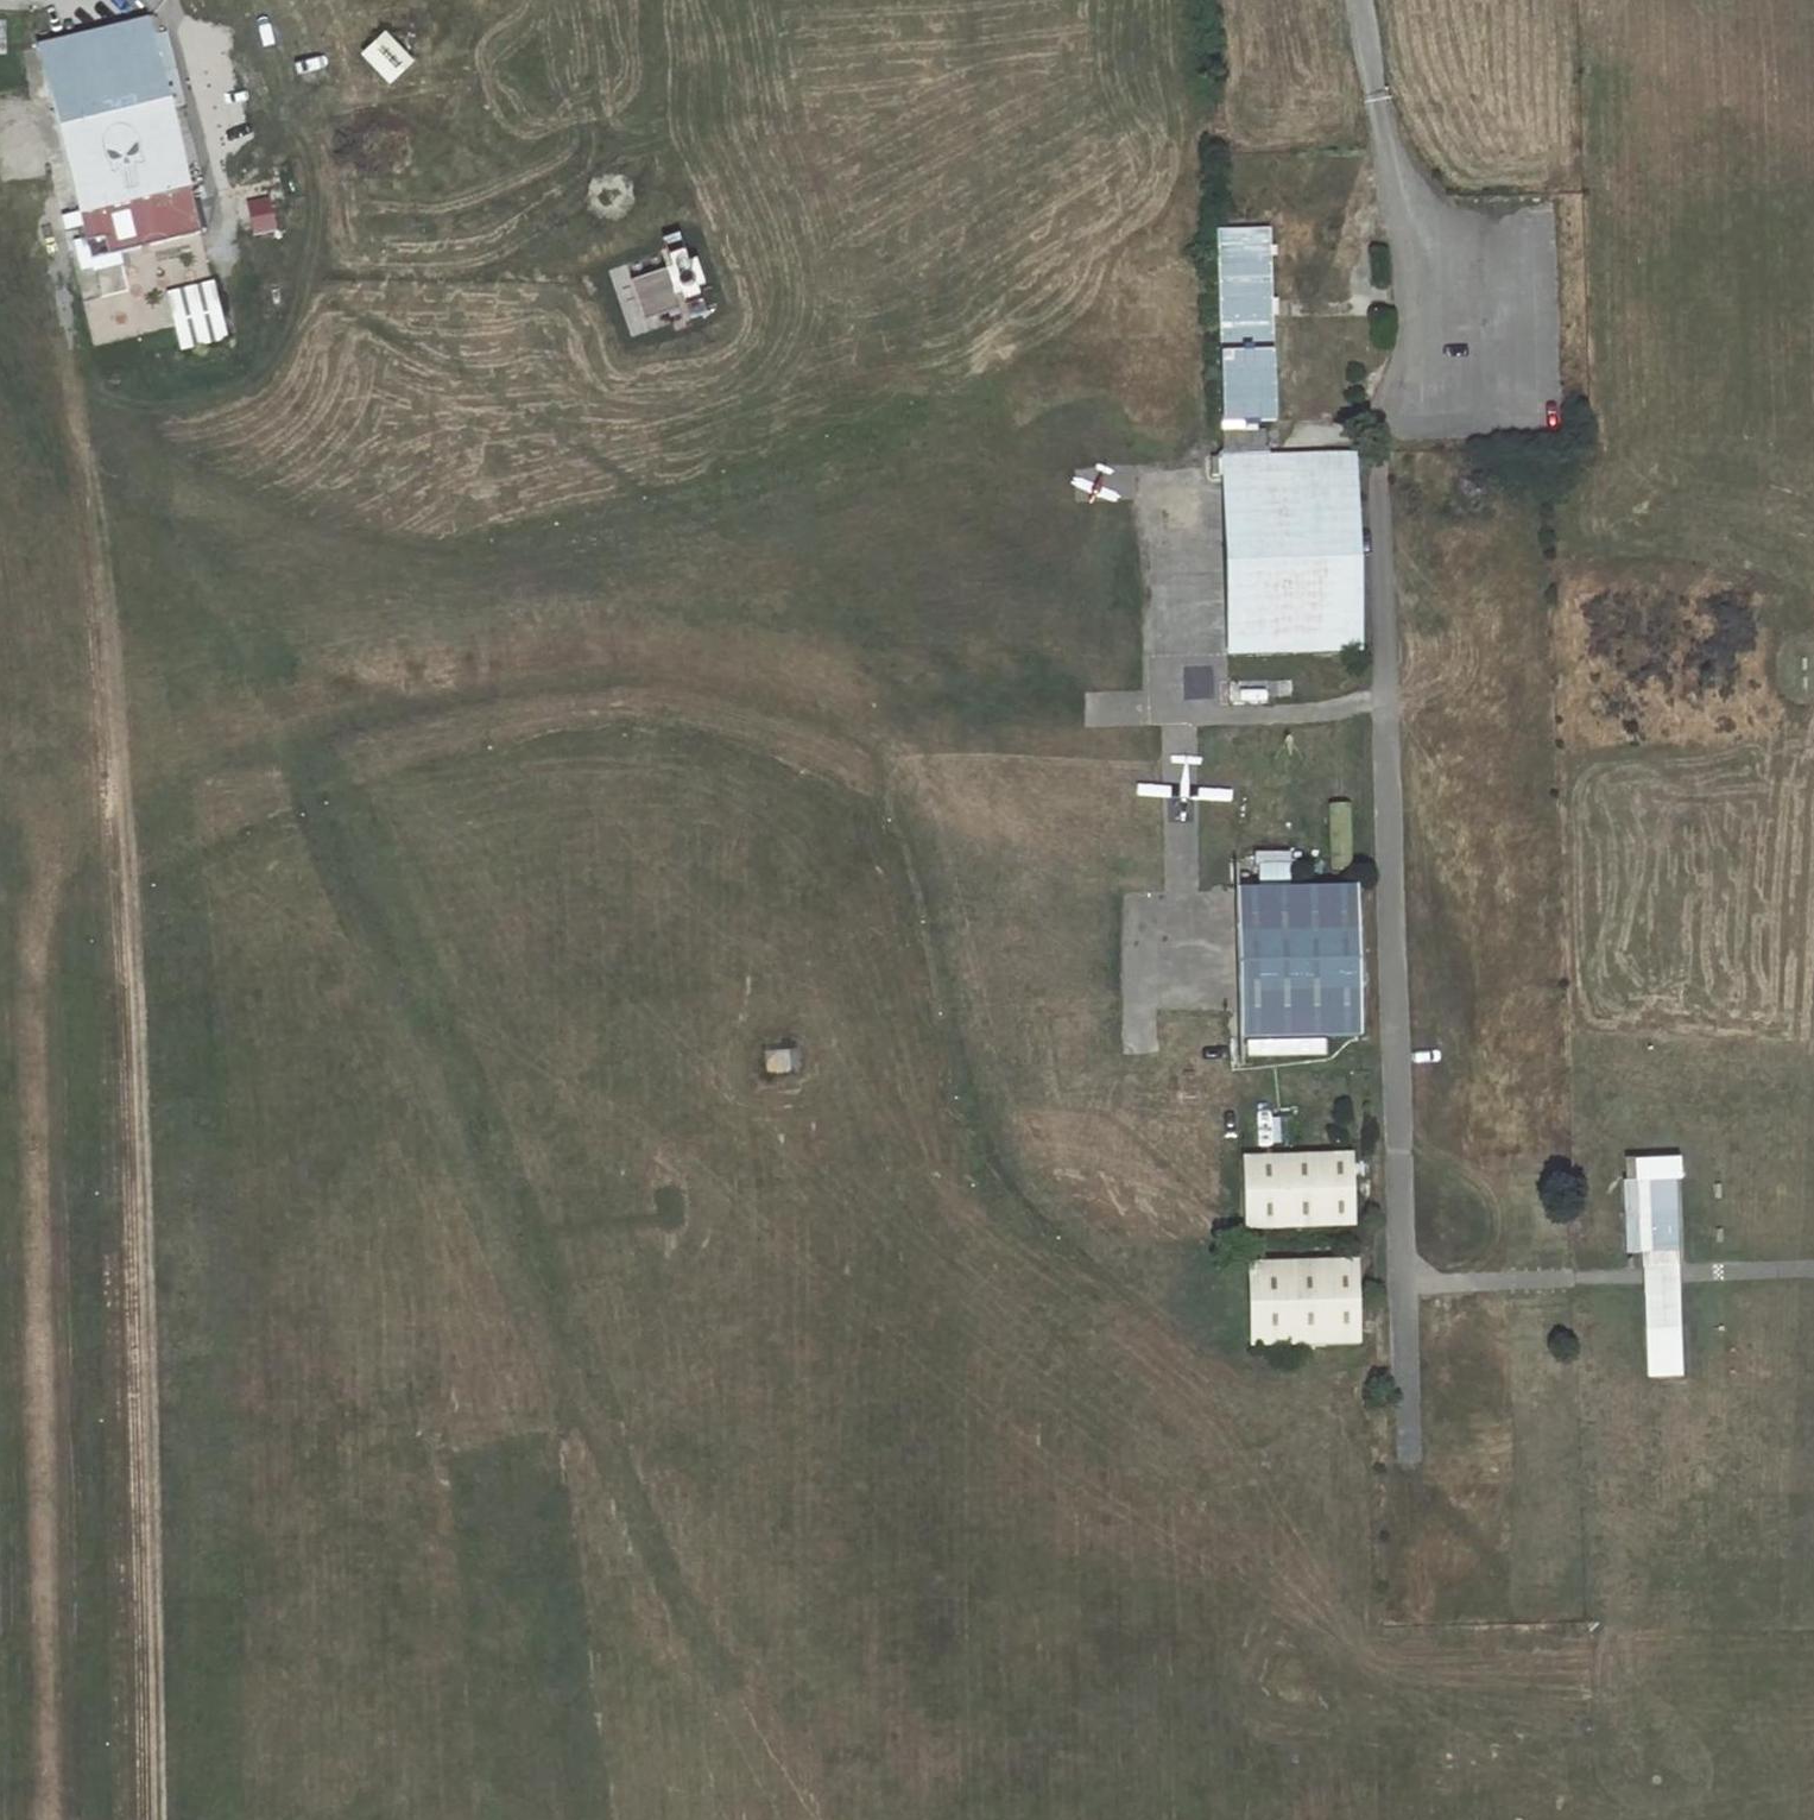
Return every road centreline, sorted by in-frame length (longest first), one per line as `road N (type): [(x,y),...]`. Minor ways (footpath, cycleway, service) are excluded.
road 1 (unclassified): [(1360,0),(1409,202)]

